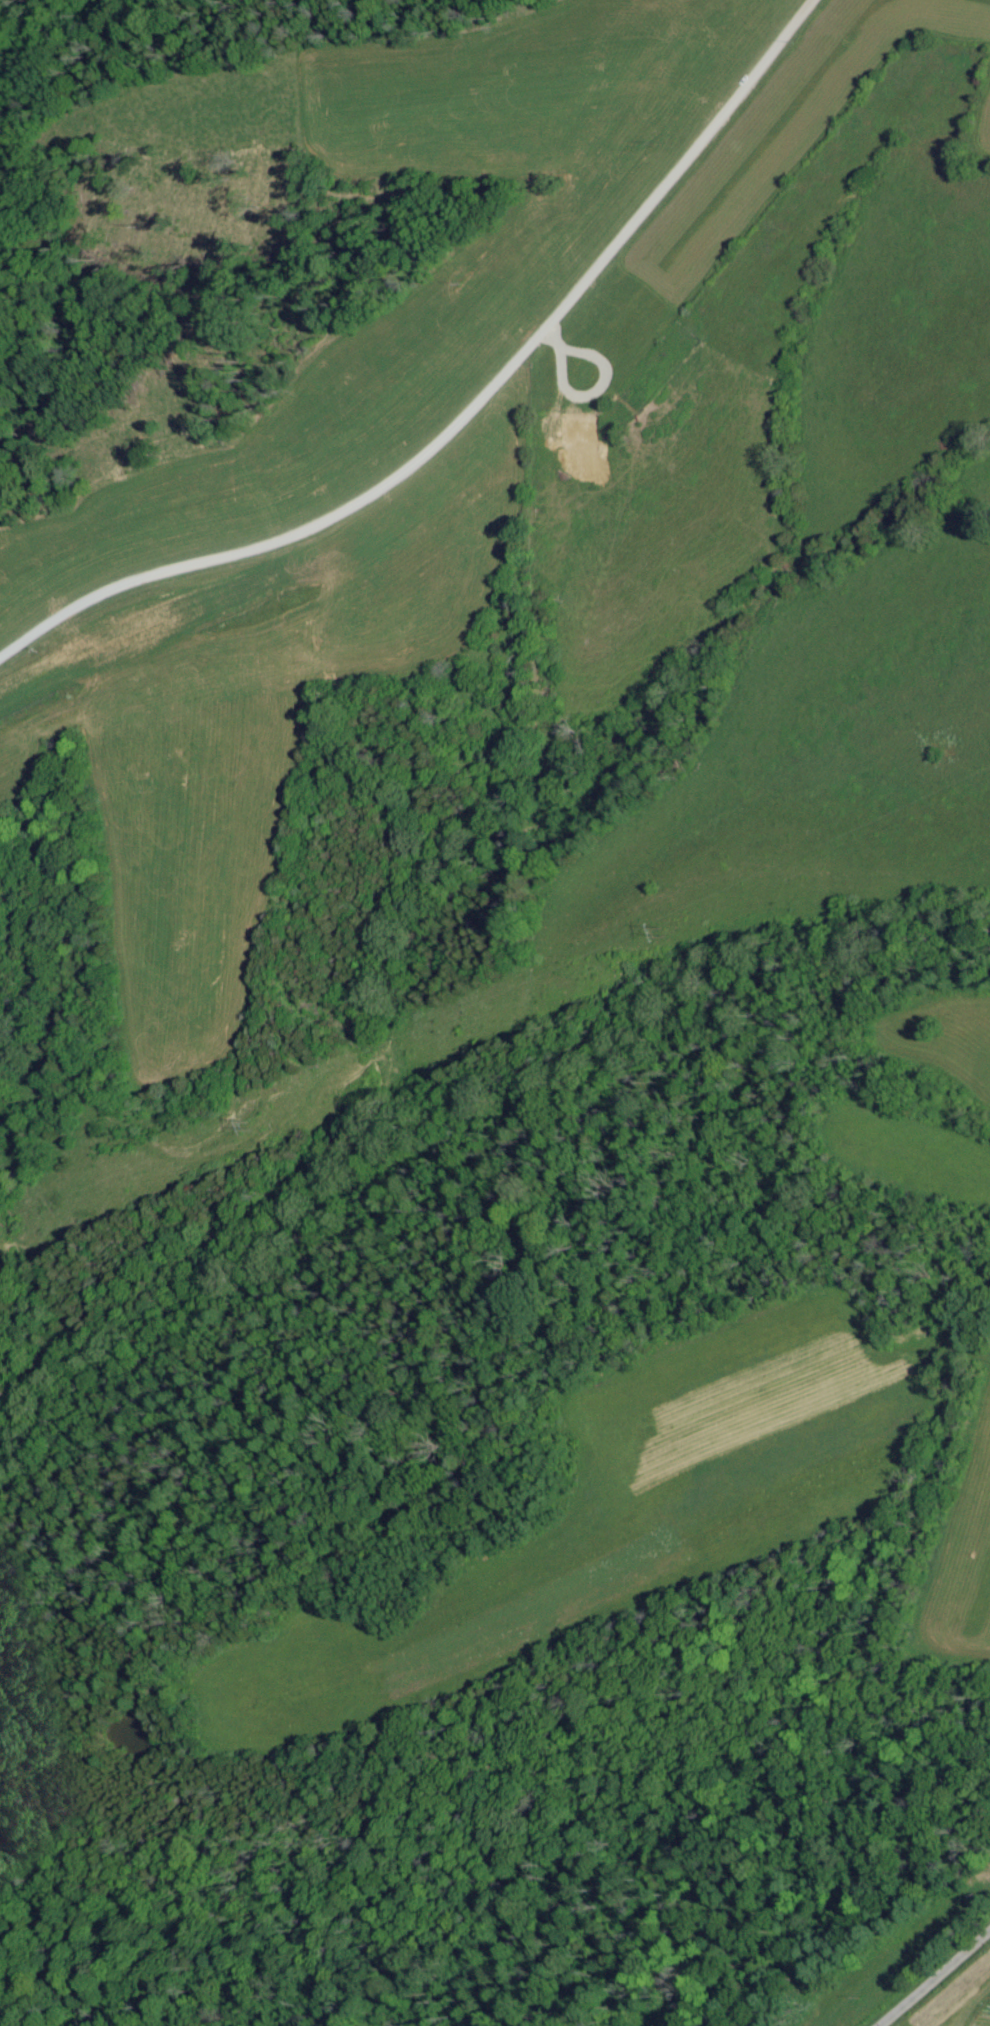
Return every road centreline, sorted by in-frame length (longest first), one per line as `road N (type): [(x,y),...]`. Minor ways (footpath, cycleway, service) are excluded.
road 1 (residential): [(0,645),(78,593),(117,578),(298,531),(418,456),(502,378),(643,219),(808,0)]
road 2 (residential): [(881,2025),(989,1932)]

